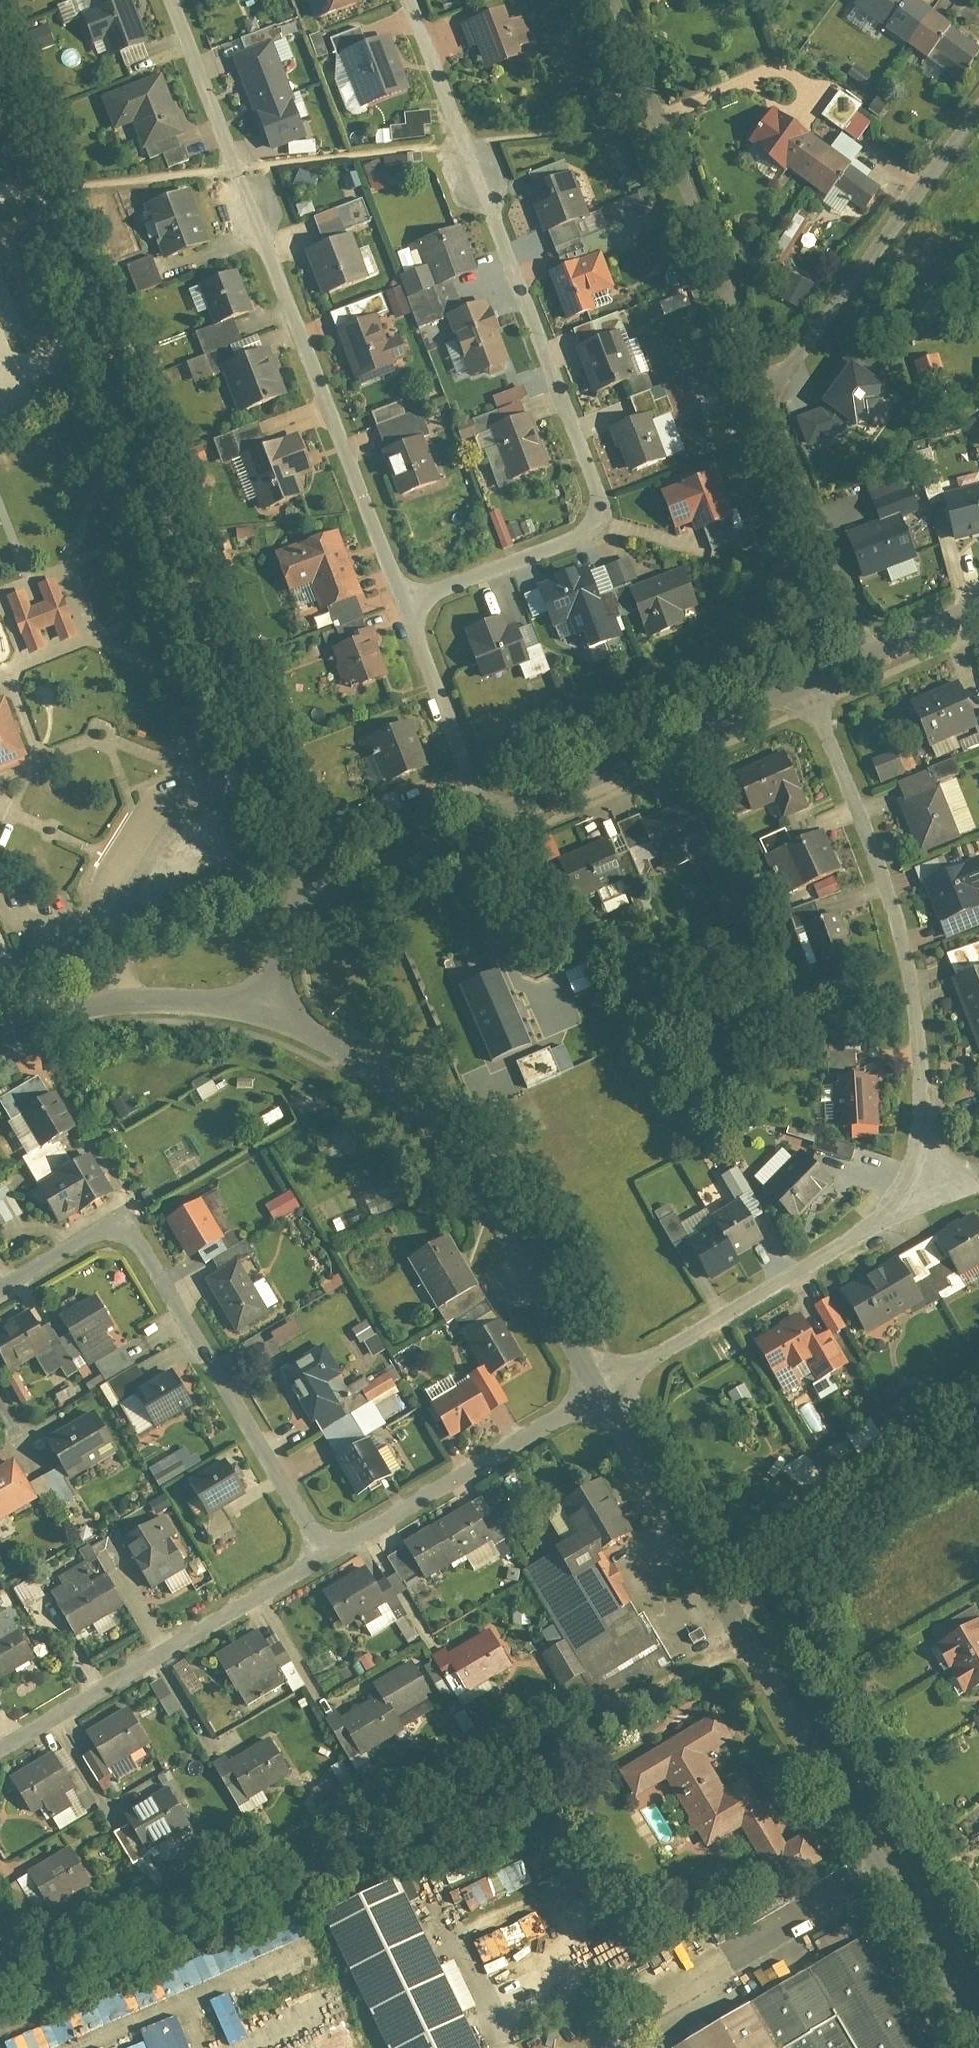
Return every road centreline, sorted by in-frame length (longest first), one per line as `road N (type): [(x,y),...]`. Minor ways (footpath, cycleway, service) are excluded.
road 1 (residential): [(807,681),(885,886),(913,995),(922,1093),(916,1166),(889,1221),(601,1398)]
road 2 (residential): [(301,903),(0,101)]
road 3 (residential): [(406,0),(597,489),(598,521),(582,535),(403,604)]
road 4 (residential): [(601,1398),(706,1591),(978,2037)]
road 5 (residential): [(171,0),(403,604)]
road 6 (residential): [(253,1012),(341,1060),(441,1160),(601,1398)]
road 7 (residential): [(617,0),(767,398)]
road 8 (track): [(739,1644),(523,1753),(481,1754),(381,1802)]
road 9 (residential): [(113,1230),(136,1239),(328,1553)]
road 10 (residential): [(328,1553),(0,1751)]
road 11 (residential): [(767,398),(978,108)]
road 12 (residential): [(807,681),(490,821)]
road 13 (residential): [(601,1398),(328,1553)]
road 14 (residential): [(767,398),(873,656)]
road 15 (residential): [(0,1019),(88,998),(253,1012)]
road 16 (residential): [(403,604),(490,821)]
road 17 (residential): [(490,821),(301,903)]
road 18 (residential): [(0,1291),(113,1230)]

